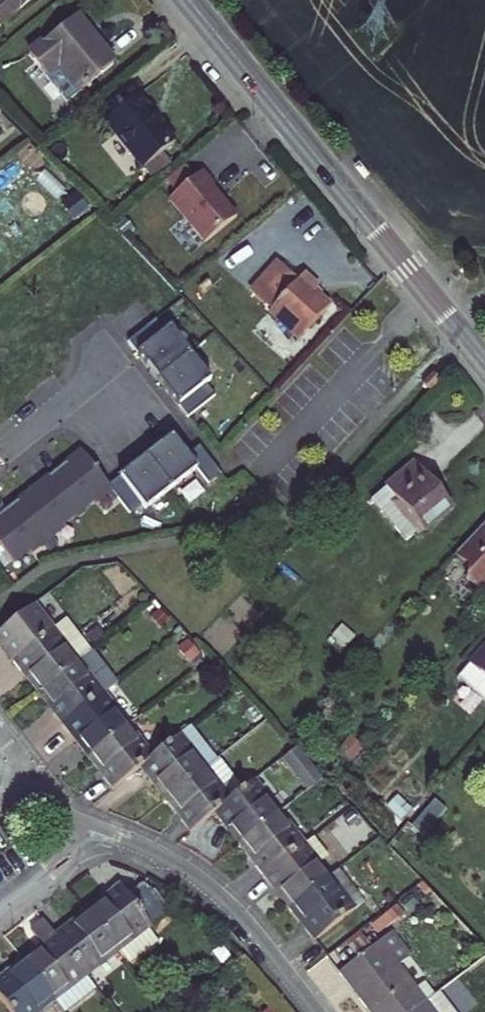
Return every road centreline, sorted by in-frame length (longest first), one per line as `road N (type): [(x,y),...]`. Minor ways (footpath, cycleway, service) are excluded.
road 1 (secondary): [(484,363),(189,0)]
road 2 (residential): [(318,1011),(202,880),(166,856),(79,823)]

